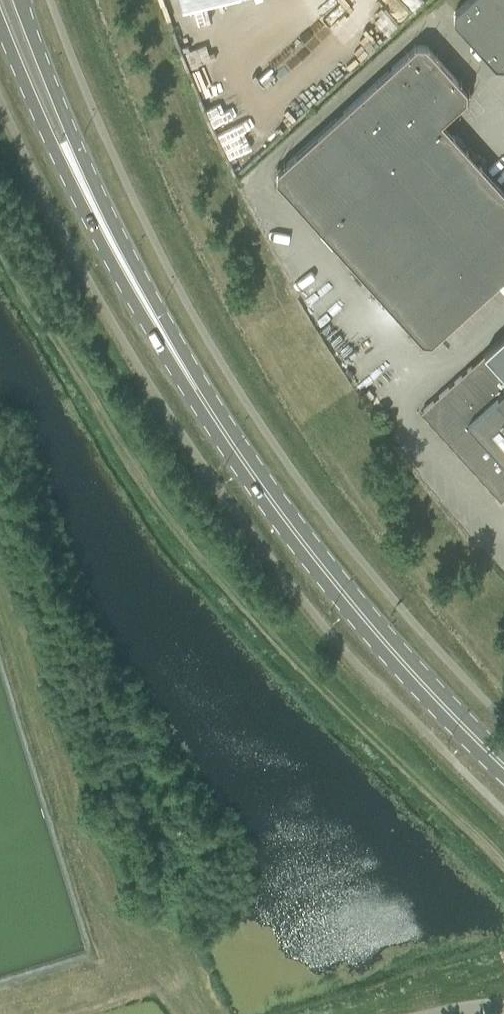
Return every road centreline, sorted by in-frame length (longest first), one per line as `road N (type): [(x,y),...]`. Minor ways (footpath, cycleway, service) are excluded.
road 1 (track): [(0,249),(182,528),(299,667),(503,859)]
road 2 (secondary): [(503,765),(338,587),(222,430),(69,154)]
road 3 (secondary): [(69,154),(24,0)]
road 4 (secondary): [(0,11),(33,99),(69,154)]

